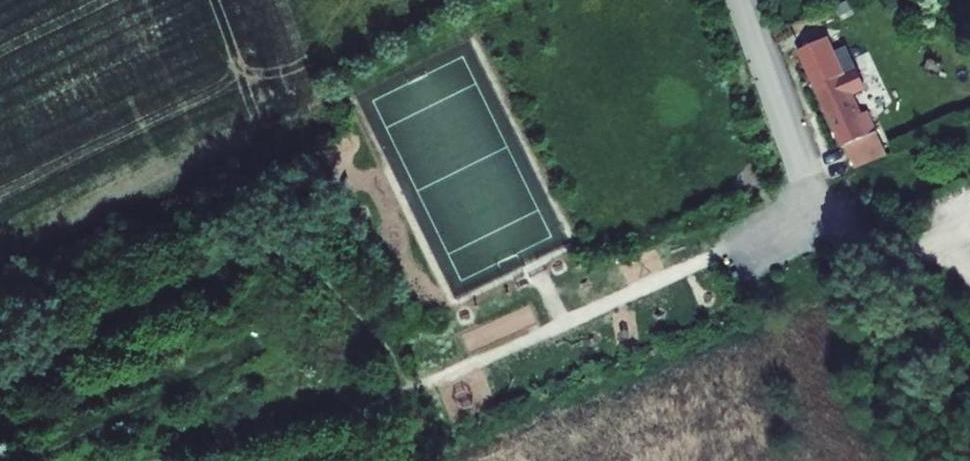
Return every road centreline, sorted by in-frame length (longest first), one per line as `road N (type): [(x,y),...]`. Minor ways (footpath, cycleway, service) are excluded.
road 1 (track): [(158,460),(418,391),(821,209)]
road 2 (track): [(0,385),(237,262),(273,254),(326,279),(375,326),(403,394)]
road 3 (residential): [(740,0),(814,197),(833,222),(871,246)]

